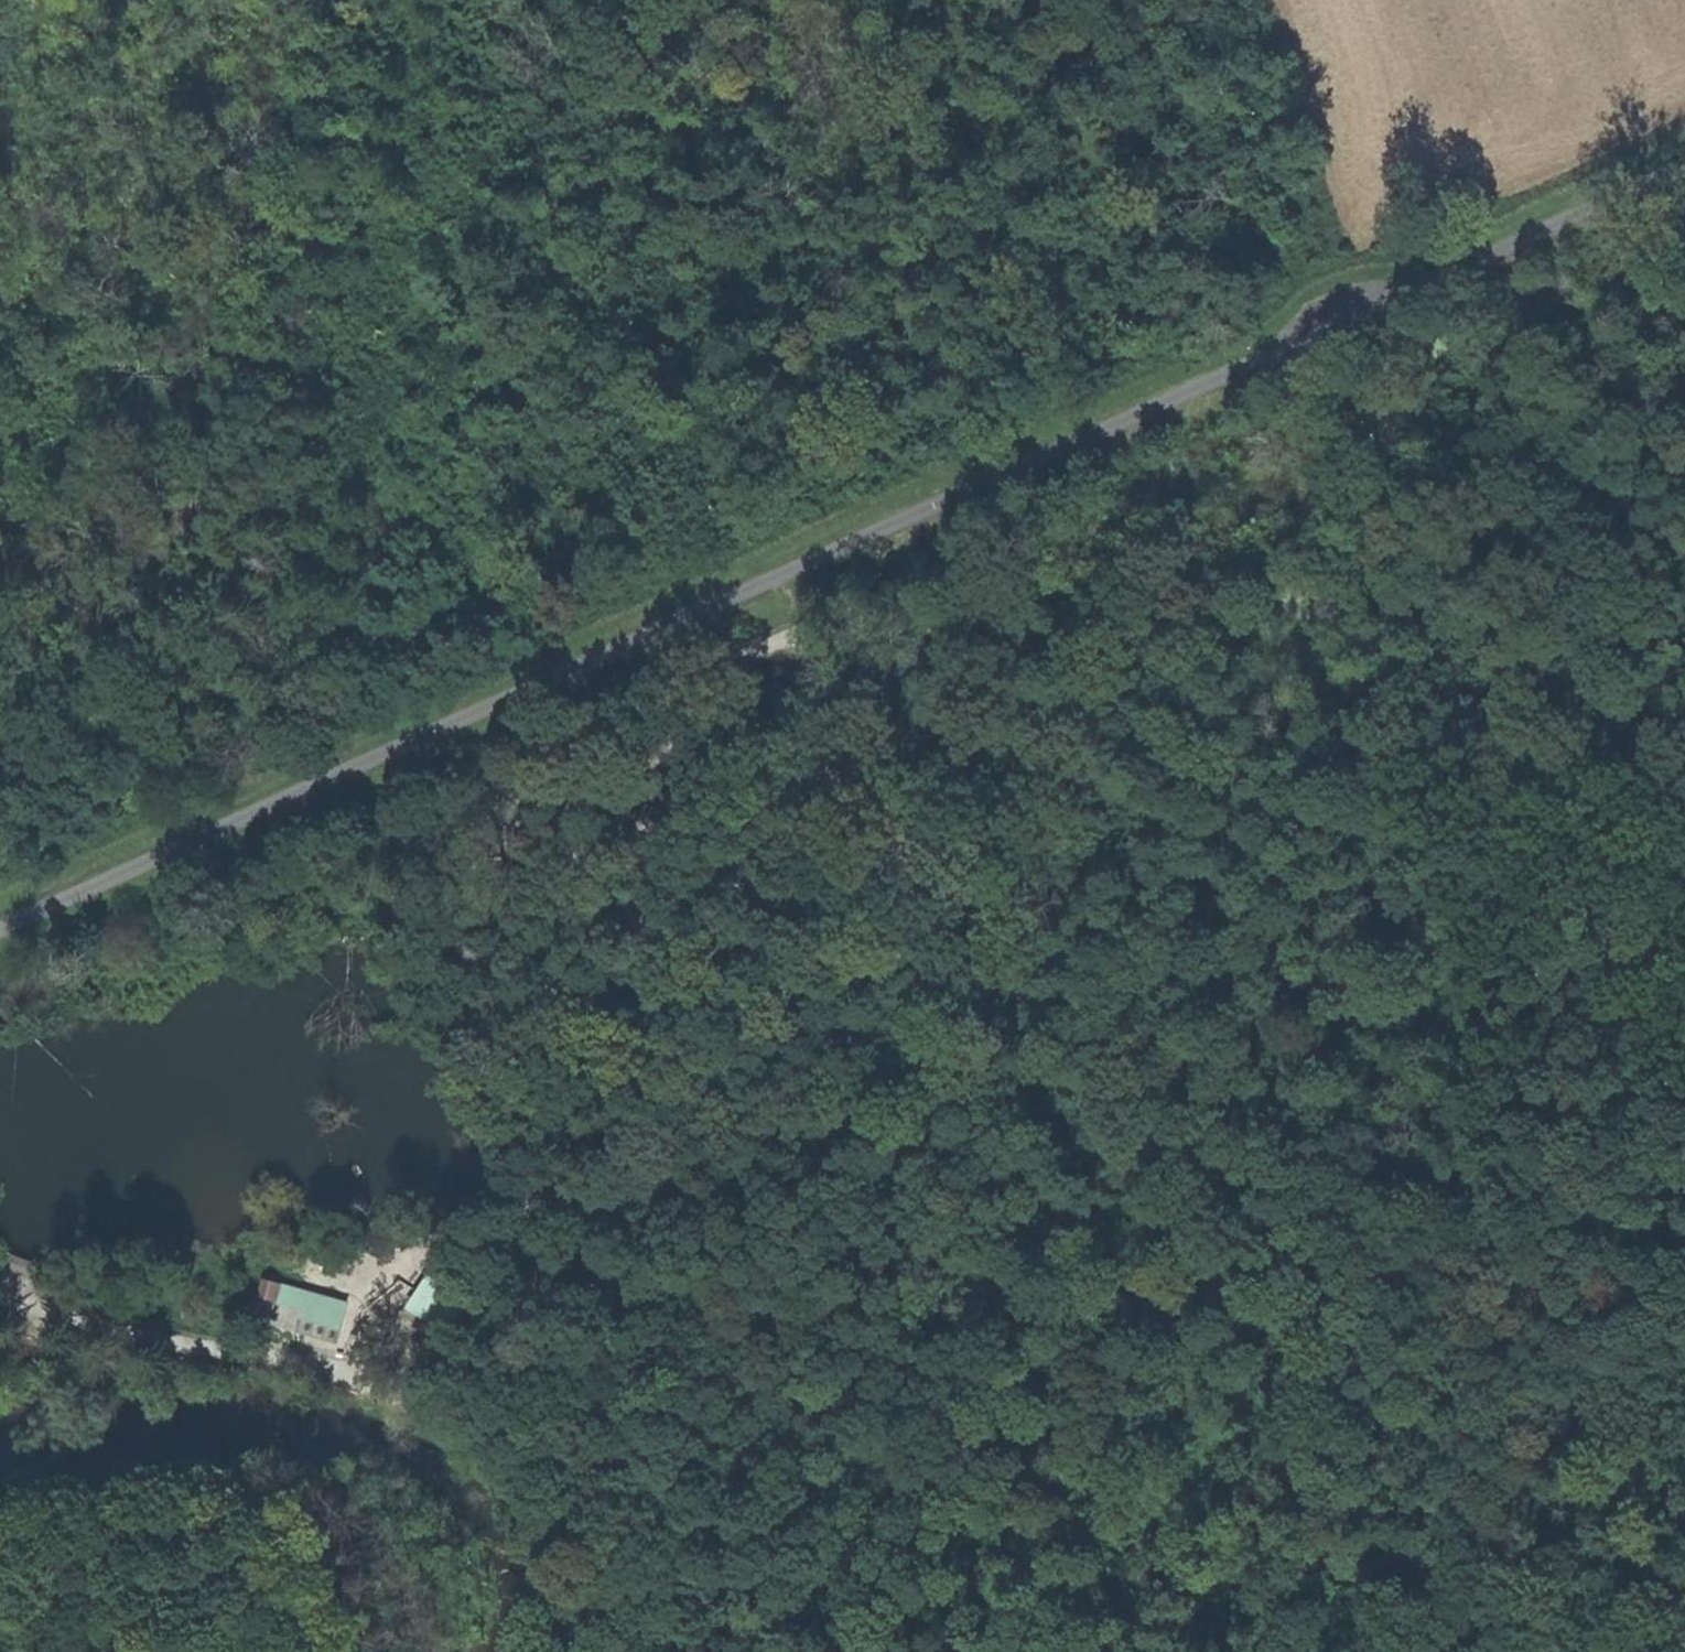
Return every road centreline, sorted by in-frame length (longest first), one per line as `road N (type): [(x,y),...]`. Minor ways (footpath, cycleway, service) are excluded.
road 1 (track): [(0,930),(1684,162)]
road 2 (track): [(586,1651),(588,1615),(526,1505),(495,1473),(362,1383),(271,1356),(0,1316)]

